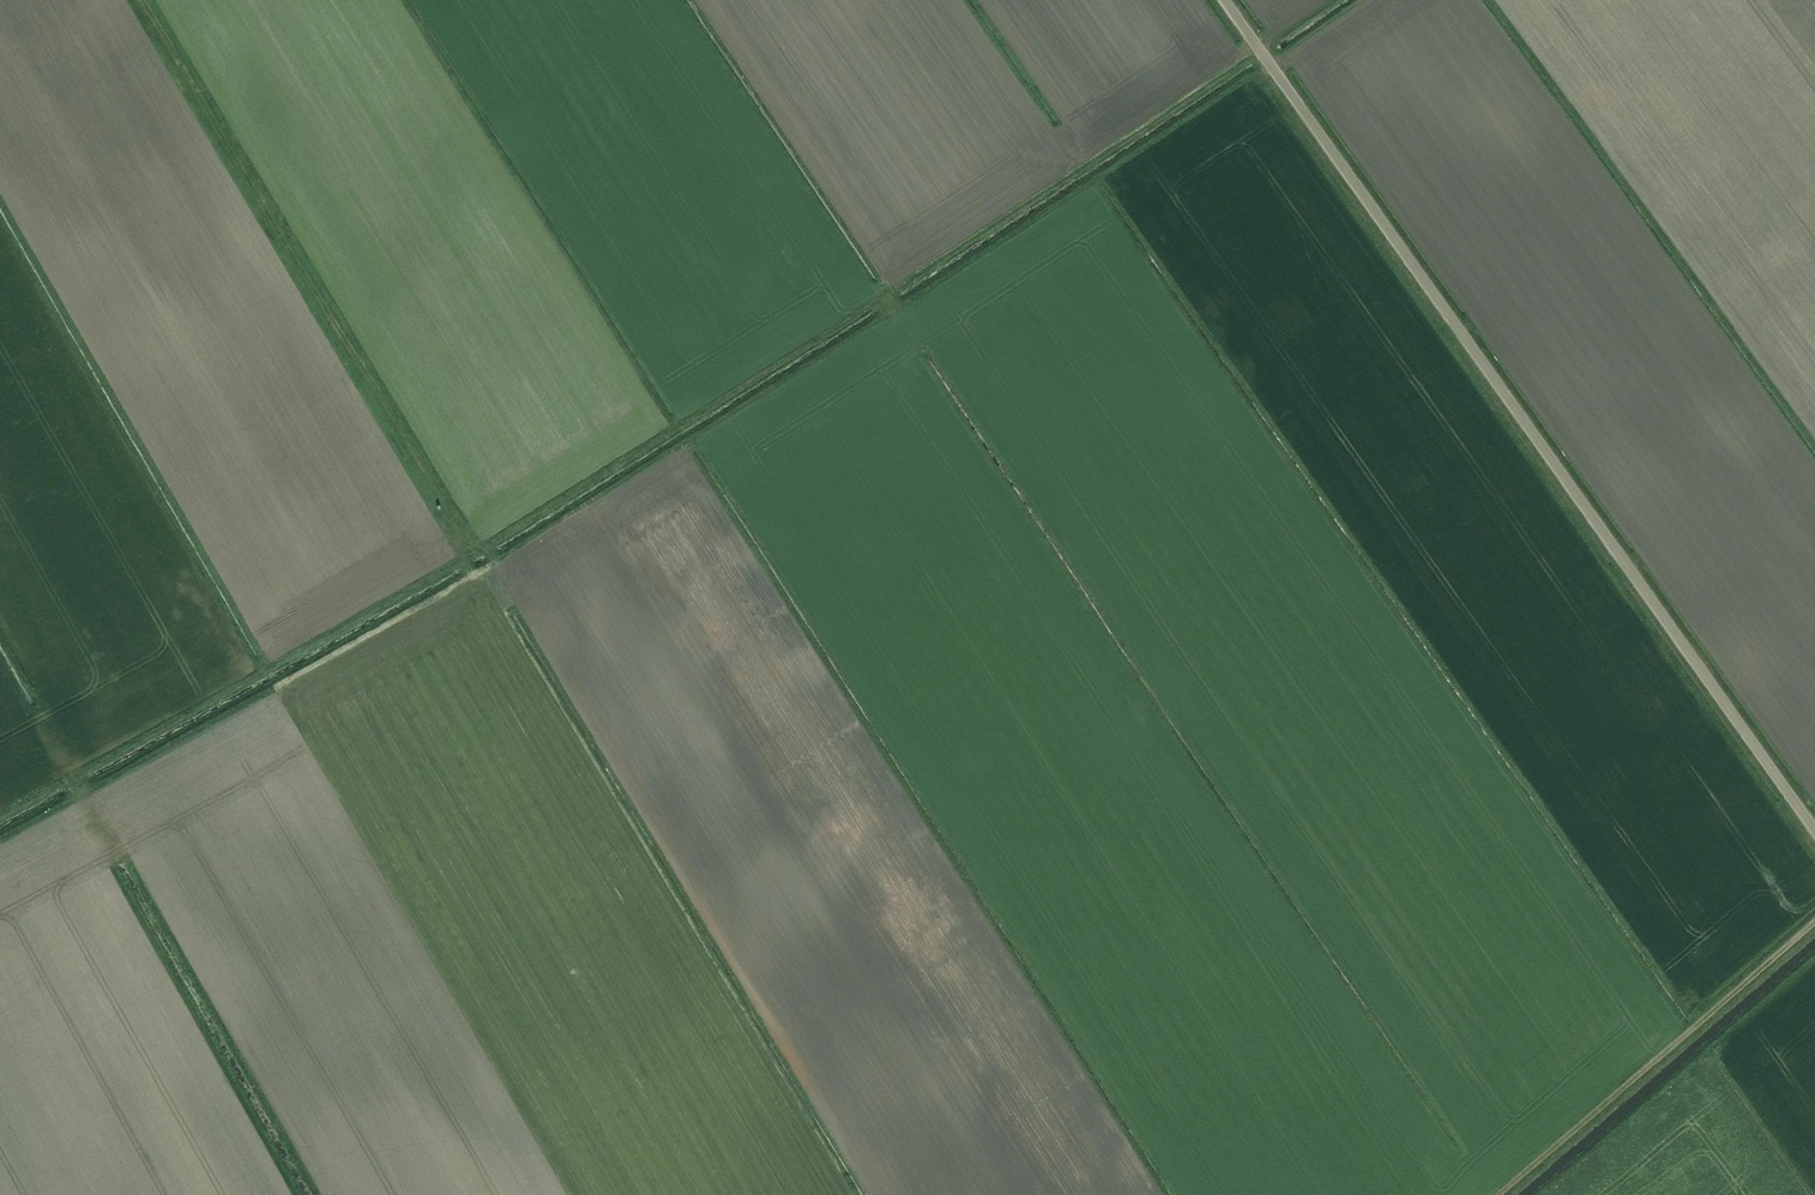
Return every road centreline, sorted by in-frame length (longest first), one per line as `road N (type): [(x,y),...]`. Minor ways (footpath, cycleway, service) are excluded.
road 1 (unclassified): [(1814,830),(1222,0)]
road 2 (track): [(1814,921),(1499,1194)]

